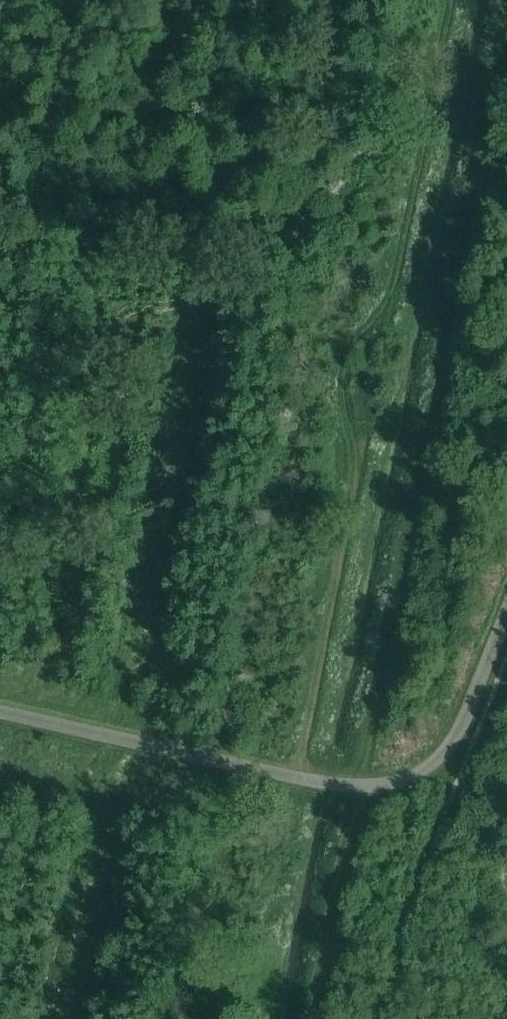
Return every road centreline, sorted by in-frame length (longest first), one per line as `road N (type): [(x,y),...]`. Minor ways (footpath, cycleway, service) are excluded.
road 1 (track): [(250,1018),(359,453),(343,378),(348,352),(388,301),(449,0)]
road 2 (track): [(309,1018),(506,19)]

